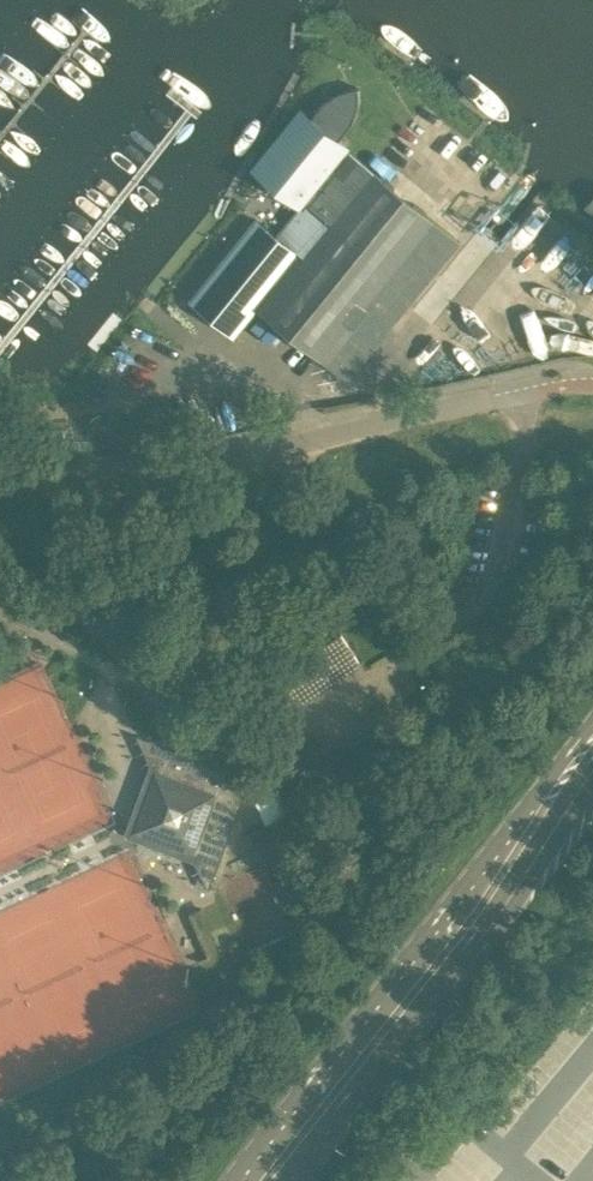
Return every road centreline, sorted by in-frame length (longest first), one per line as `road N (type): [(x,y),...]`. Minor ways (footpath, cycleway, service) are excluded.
road 1 (residential): [(537,391),(181,465),(0,482)]
road 2 (primary): [(264,1180),(592,764)]

